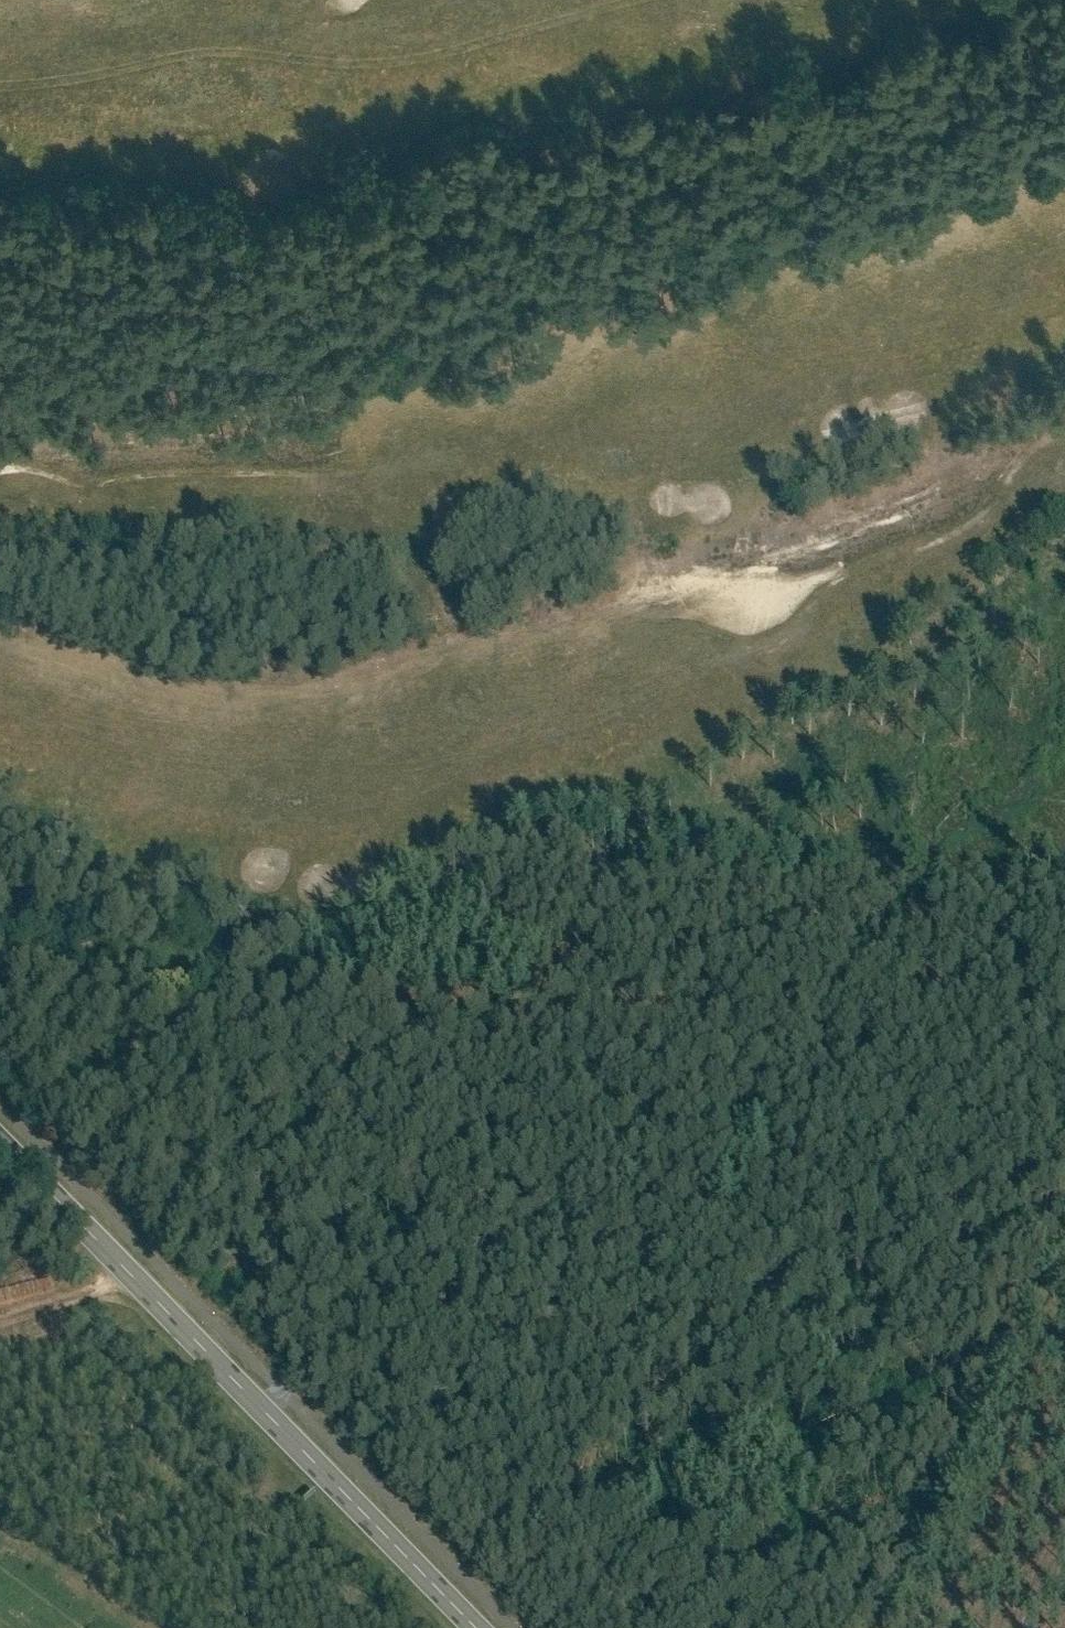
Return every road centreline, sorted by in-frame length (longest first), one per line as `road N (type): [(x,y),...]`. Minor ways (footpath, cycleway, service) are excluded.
road 1 (tertiary): [(0,1145),(478,1627)]
road 2 (track): [(0,1308),(122,1266)]

